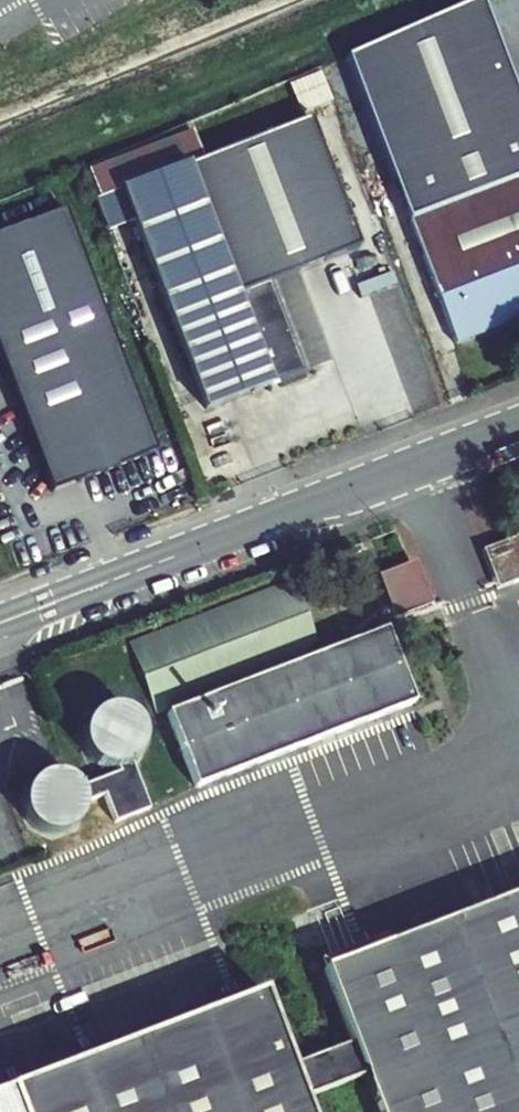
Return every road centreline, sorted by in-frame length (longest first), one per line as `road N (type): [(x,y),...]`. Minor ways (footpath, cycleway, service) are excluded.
road 1 (residential): [(277,514),(0,620)]
road 2 (residential): [(277,514),(518,421)]

